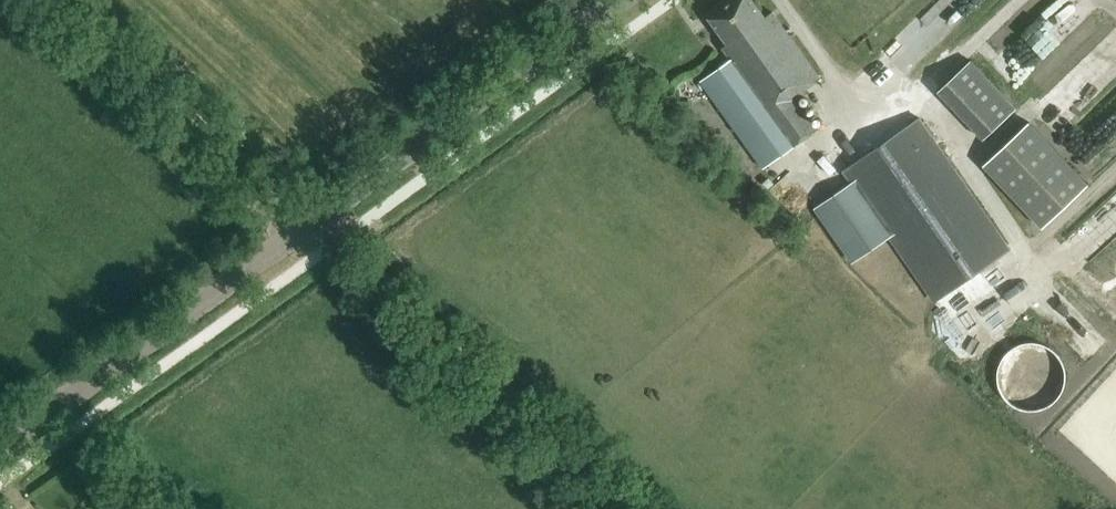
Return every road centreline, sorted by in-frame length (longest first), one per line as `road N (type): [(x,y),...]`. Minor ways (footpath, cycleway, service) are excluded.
road 1 (unclassified): [(642,508),(315,222)]
road 2 (tertiary): [(0,448),(315,222)]
road 3 (tertiary): [(315,222),(625,0)]
road 4 (track): [(64,0),(315,222)]

